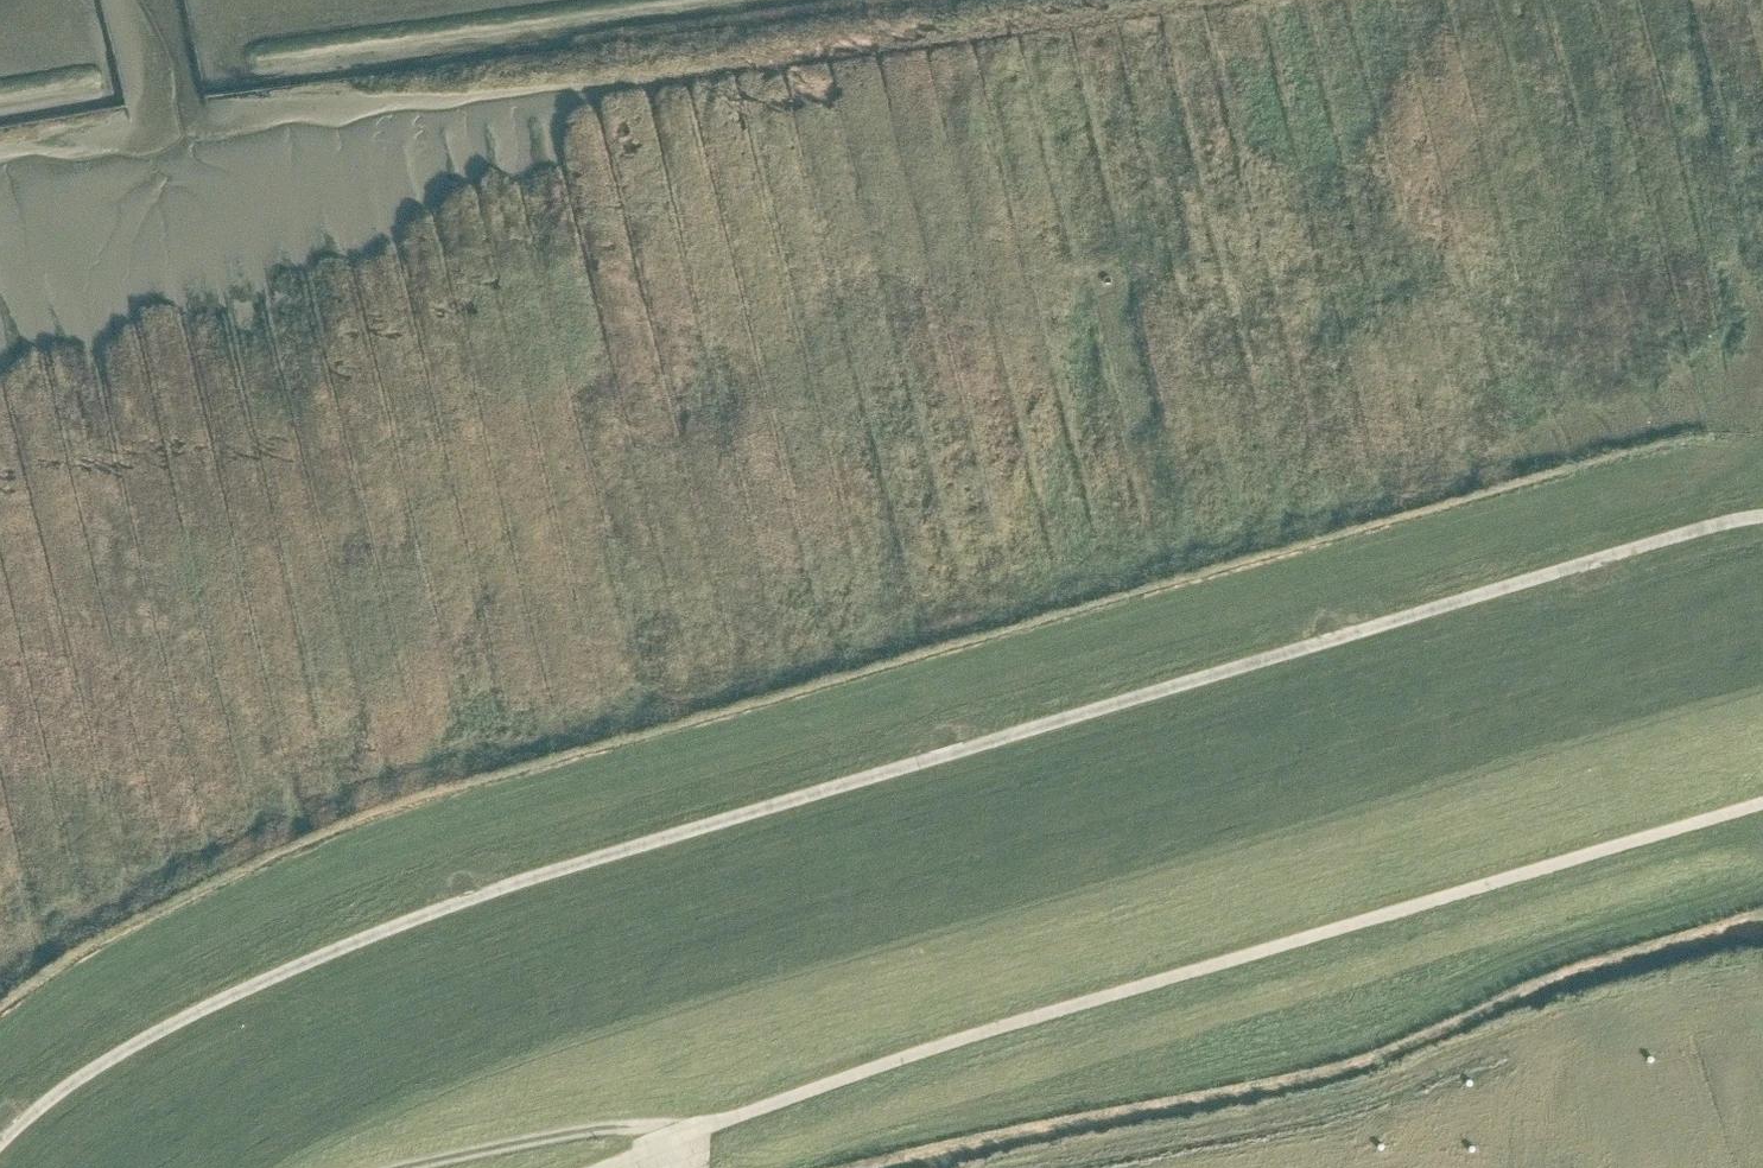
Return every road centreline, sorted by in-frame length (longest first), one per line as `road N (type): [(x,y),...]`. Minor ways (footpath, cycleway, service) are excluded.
road 1 (track): [(0,1145),(131,1049),(396,928),(924,763),(1762,517)]
road 2 (track): [(676,1139),(651,1129),(591,1131),(404,1167)]

